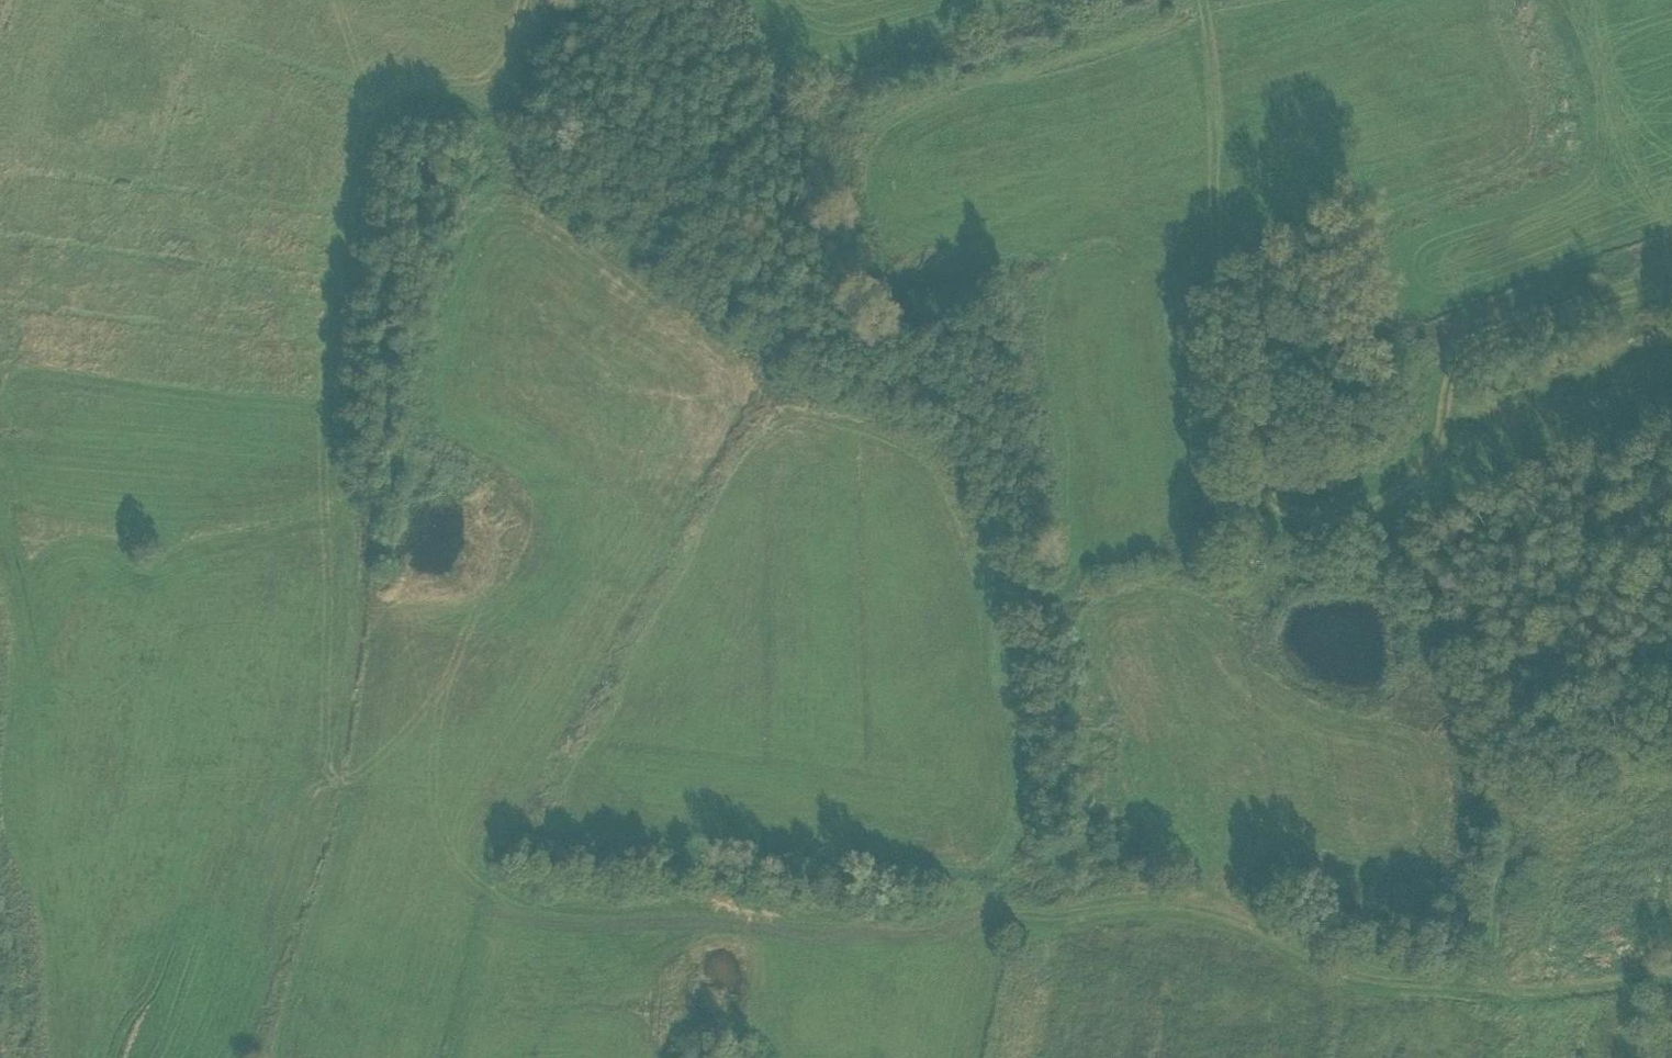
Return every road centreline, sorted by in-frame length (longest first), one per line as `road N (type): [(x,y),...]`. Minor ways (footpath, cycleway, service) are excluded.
road 1 (track): [(1671,981),(1526,991),(1493,975),(1484,950),(1463,934),(1119,862),(1038,877)]

